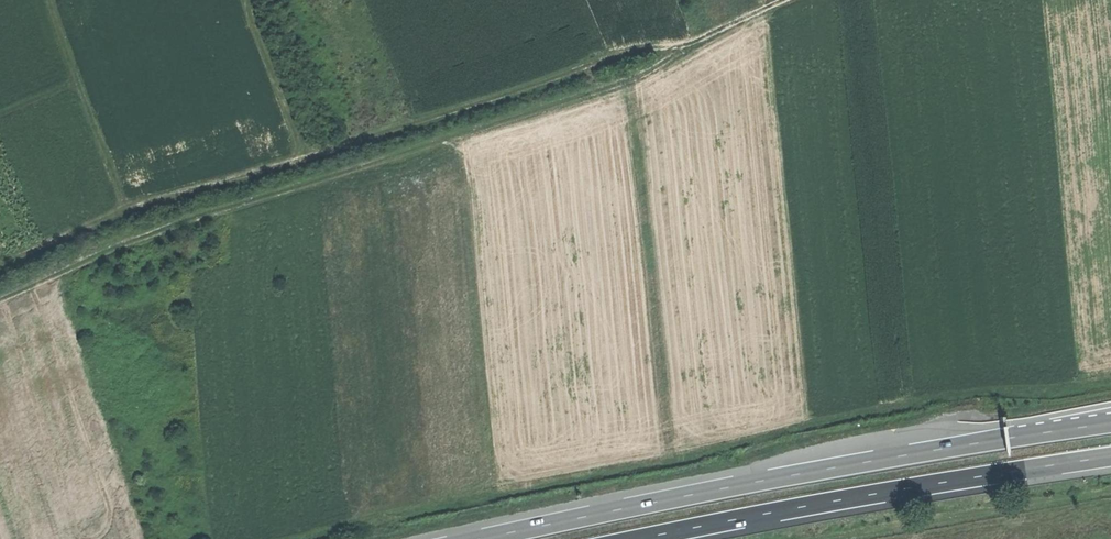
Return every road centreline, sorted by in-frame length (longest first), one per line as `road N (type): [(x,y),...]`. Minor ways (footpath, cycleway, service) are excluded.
road 1 (track): [(789,0),(684,46),(159,196),(0,269)]
road 2 (trunk): [(1110,424),(854,464),(481,538)]
road 3 (trunk): [(641,538),(1110,458)]
road 4 (track): [(791,538),(1110,491)]
road 5 (track): [(132,209),(77,83),(0,116)]

